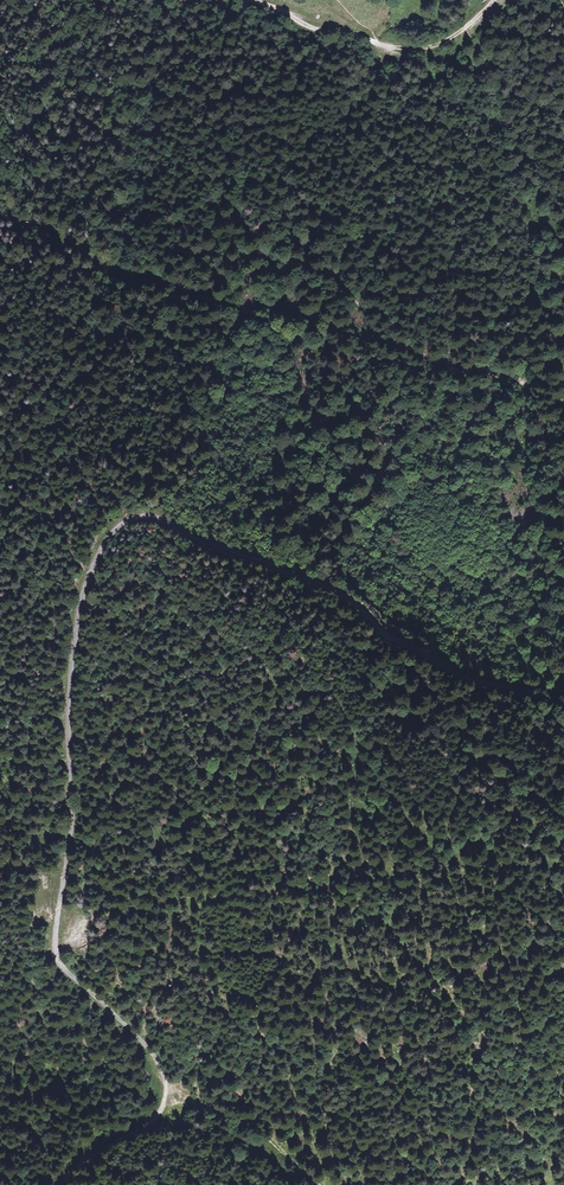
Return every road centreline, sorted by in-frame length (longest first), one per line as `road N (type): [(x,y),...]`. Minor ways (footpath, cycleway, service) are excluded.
road 1 (unclassified): [(563,693),(450,669),(391,638),(341,596),(152,518),(115,530),(87,582),(71,662),(72,835),(55,953),(156,1059),(166,1091),(155,1120),(64,1184)]
road 2 (track): [(520,378),(452,369),(310,321),(204,298),(94,261),(0,217)]
road 3 (track): [(382,43),(320,30),(253,0)]
road 4 (track): [(382,43),(444,43),(494,0)]

